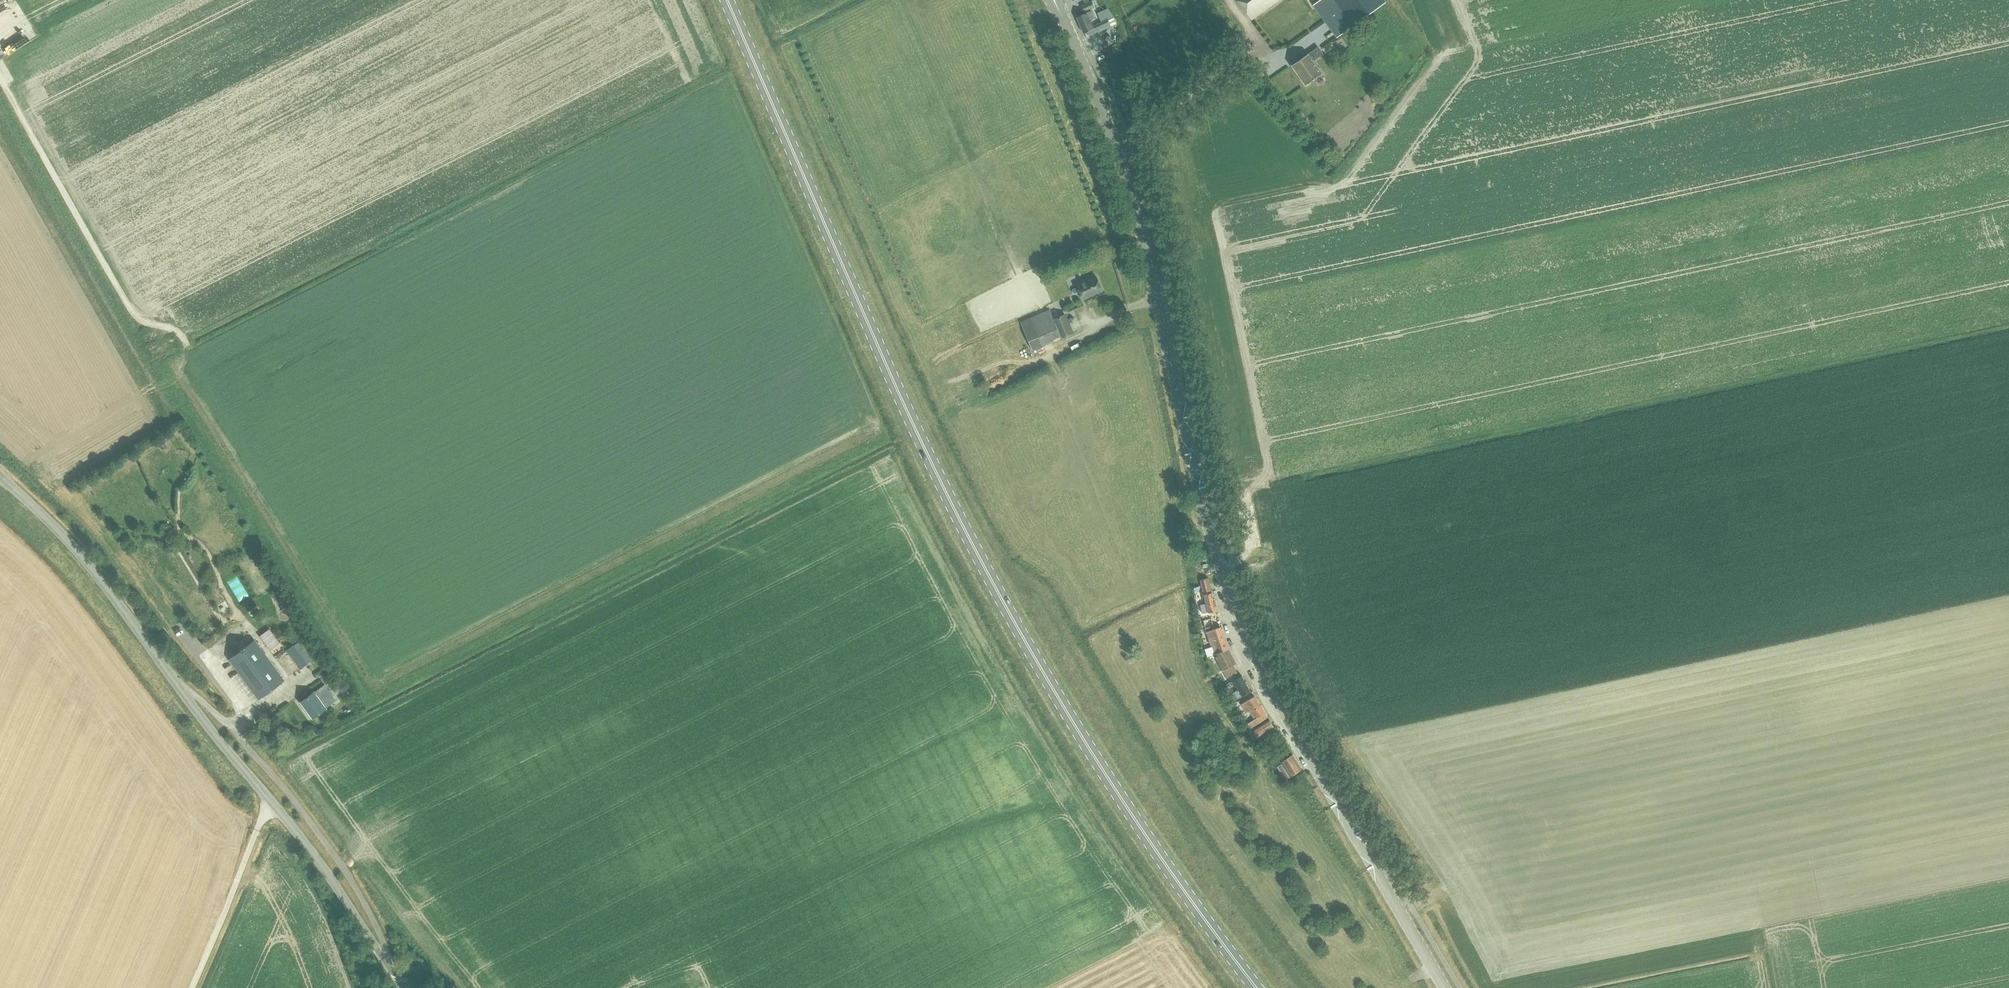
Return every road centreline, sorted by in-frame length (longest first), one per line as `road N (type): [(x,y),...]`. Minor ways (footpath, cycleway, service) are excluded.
road 1 (primary): [(1256,987),(1101,768),(989,576),(885,363),(727,0)]
road 2 (tertiary): [(1447,987),(1283,708),(1233,603),(1132,196),(1059,9)]
road 3 (unclassified): [(408,987),(316,854),(100,577),(0,475)]
road 4 (track): [(0,77),(130,307),(187,344)]

